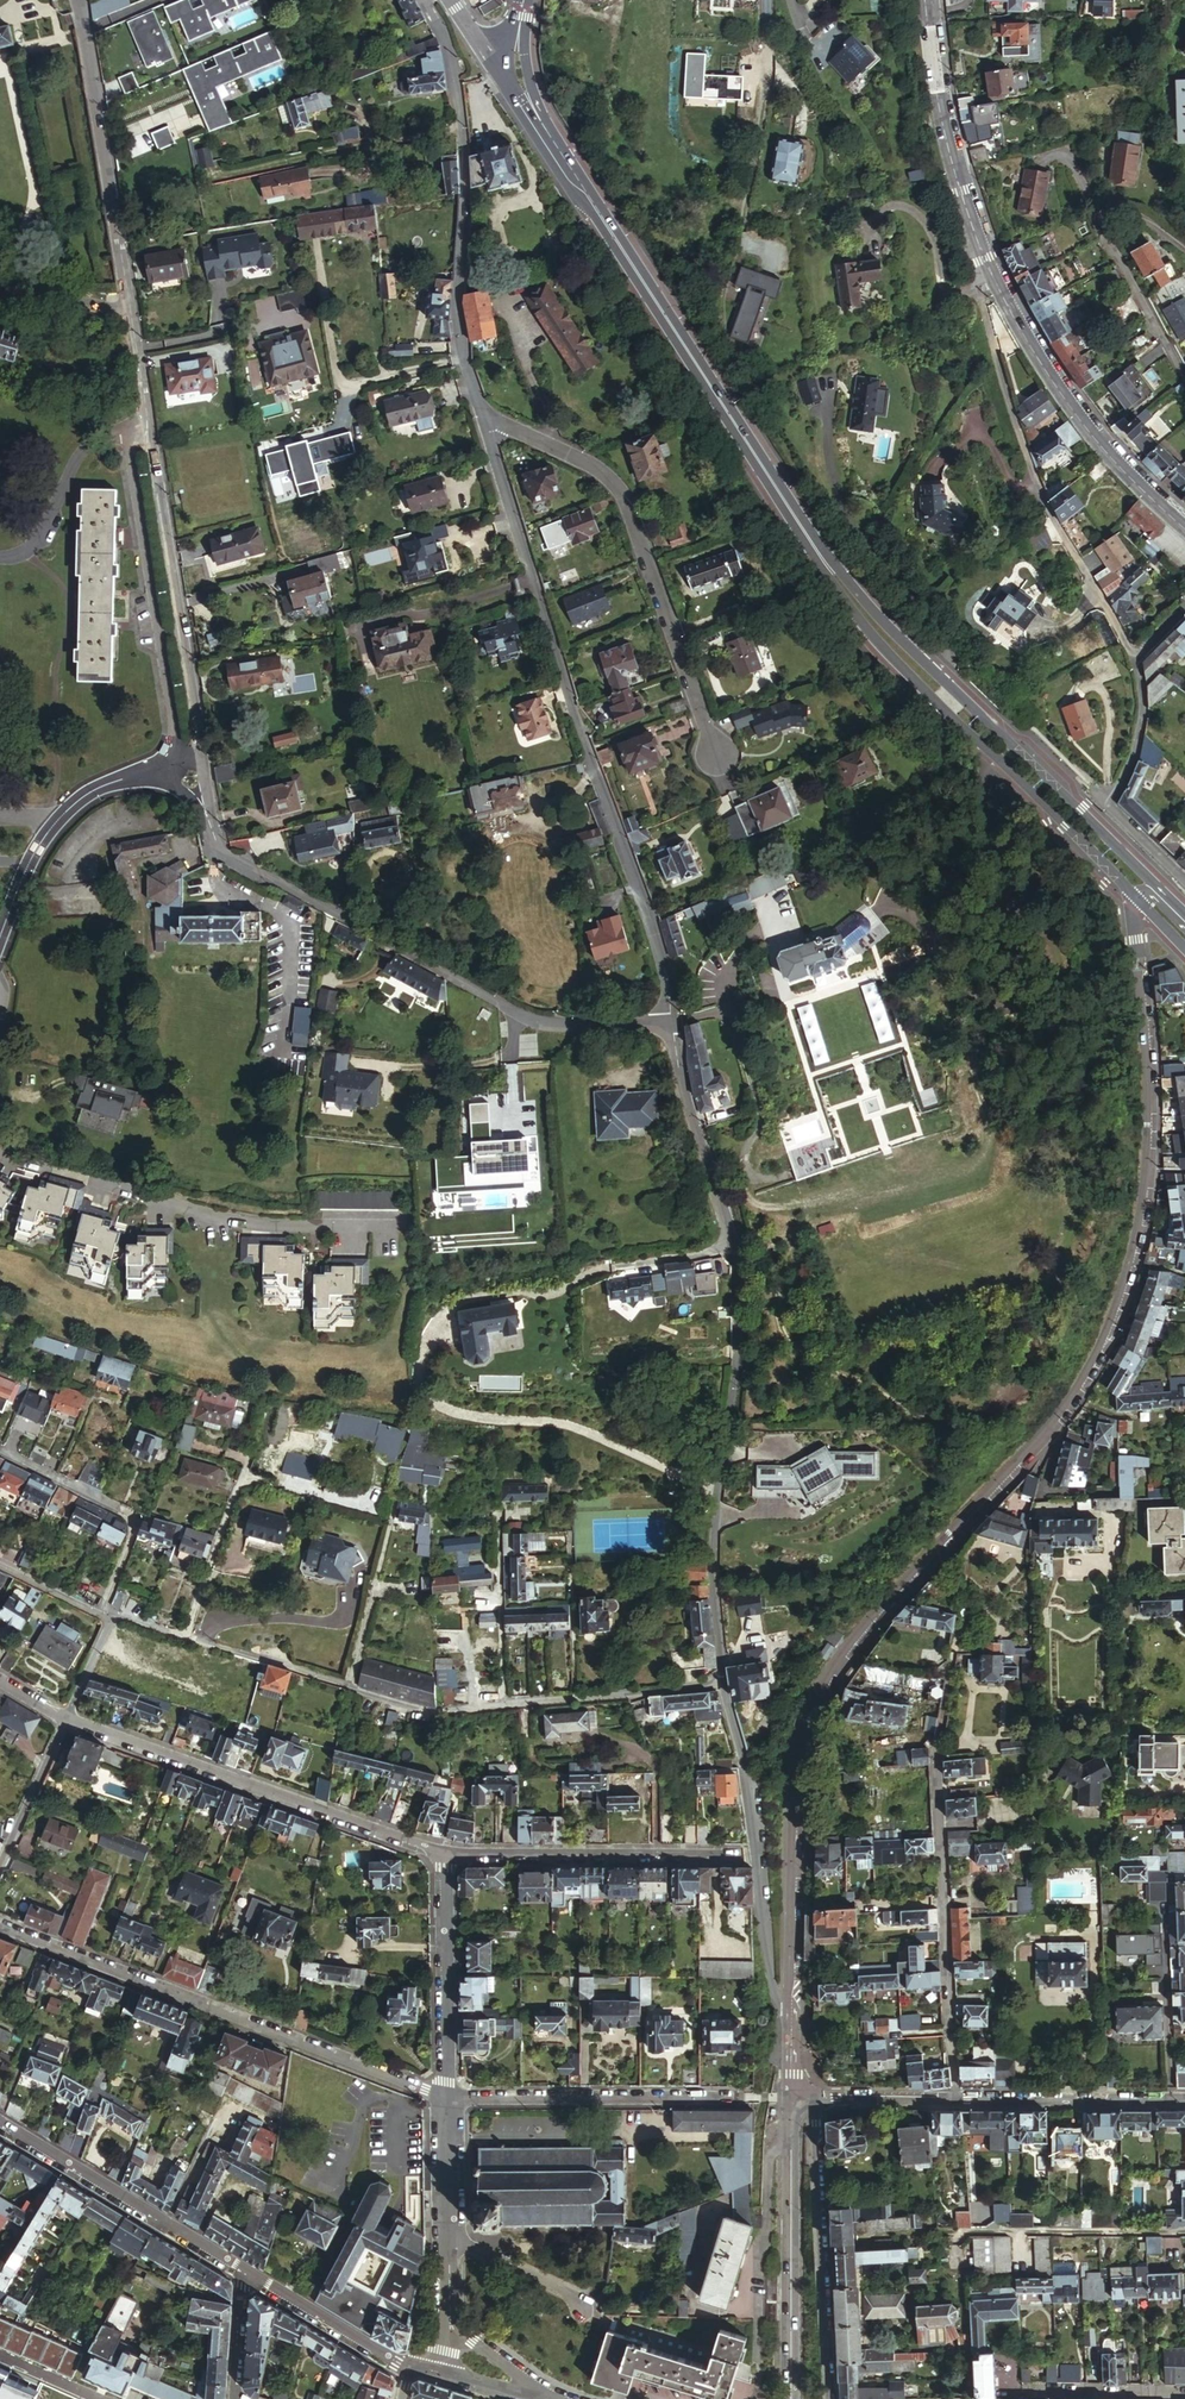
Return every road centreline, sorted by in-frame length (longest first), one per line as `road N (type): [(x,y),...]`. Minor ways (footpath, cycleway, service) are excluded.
road 1 (tertiary): [(1138,900),(1148,1134),(1122,1294),(1102,1344),(1045,1431),(828,1678),(792,1785),(791,2013)]
road 2 (residential): [(481,412),(573,709),(663,951),(673,1022)]
road 3 (residential): [(112,1613),(440,1716),(724,1686)]
road 4 (tertiary): [(533,124),(831,570)]
road 5 (residential): [(673,1022),(545,1024),(242,863),(214,829)]
road 6 (residential): [(0,1922),(442,2098)]
road 7 (tertiary): [(1153,890),(831,570)]
road 8 (tertiary): [(831,570),(888,653),(1138,900)]
road 9 (residential): [(481,412),(600,470),(621,490),(717,758)]
road 10 (residential): [(980,247),(985,318),(1010,416),(1046,503),(1131,660)]
road 11 (residential): [(0,1147),(233,1222),(400,1224)]
road 12 (unclassified): [(147,404),(80,0)]
road 13 (residential): [(446,1852),(62,1719)]
road 14 (unclassified): [(147,404),(132,456),(175,726),(171,771)]
road 15 (unclassified): [(206,764),(147,404)]
road 16 (tertiary): [(980,247),(1027,341),(1085,426),(1184,529)]
road 17 (residential): [(957,2098),(936,1748)]
road 18 (residential): [(724,1686),(749,1781),(774,1997),(791,2013)]
road 19 (residential): [(442,2098),(752,2098)]
road 20 (unclassified): [(817,2098),(832,2398)]
road 21 (residential): [(741,1853),(446,1852)]
road 22 (tertiary): [(244,2271),(0,2124)]
road 23 (residential): [(462,131),(458,313),(481,412)]
road 24 (tertiary): [(790,2121),(793,2398)]
road 25 (track): [(1184,2230),(912,2230)]
road 26 (unclassified): [(462,131),(200,183)]
road 27 (residential): [(1184,371),(1109,233),(1109,218),(1119,209),(1137,210),(1184,247)]
road 28 (residential): [(1184,881),(1109,804),(1136,745),(1139,688),(1131,660)]
road 29 (tertiary): [(925,0),(952,164),(980,247)]
road 30 (residential): [(0,1450),(138,1518),(103,1610)]
road 31 (residential): [(0,930),(42,842),(81,801),(171,771)]
road 32 (residential): [(790,2121),(769,2155),(757,2272),(759,2363)]
road 33 (residential): [(446,1852),(442,2098)]
road 34 (residential): [(673,1022),(679,1076),(737,1252)]
road 35 (residential): [(737,1252),(735,1375),(715,1487)]
road 36 (tertiary): [(957,2098),(1184,2098)]
road 37 (unclassified): [(715,1487),(714,1603),(724,1686)]
road 38 (tertiary): [(405,2367),(244,2271)]
road 39 (track): [(791,2035),(778,2040),(763,2098),(754,2202)]
road 40 (unclassified): [(586,2316),(565,2291),(447,2235)]
road 41 (residential): [(1184,2393),(1023,2390)]
road 42 (residential): [(0,1859),(62,1719)]
road 43 (residential): [(737,1252),(586,1272)]
road 44 (tertiary): [(817,2098),(957,2098)]
road 45 (residential): [(426,0),(447,42),(462,131)]
road 46 (residential): [(442,2098),(447,2235)]
road 47 (unclassified): [(244,2271),(234,2398)]
road 48 (unclassified): [(542,2398),(446,2319)]

